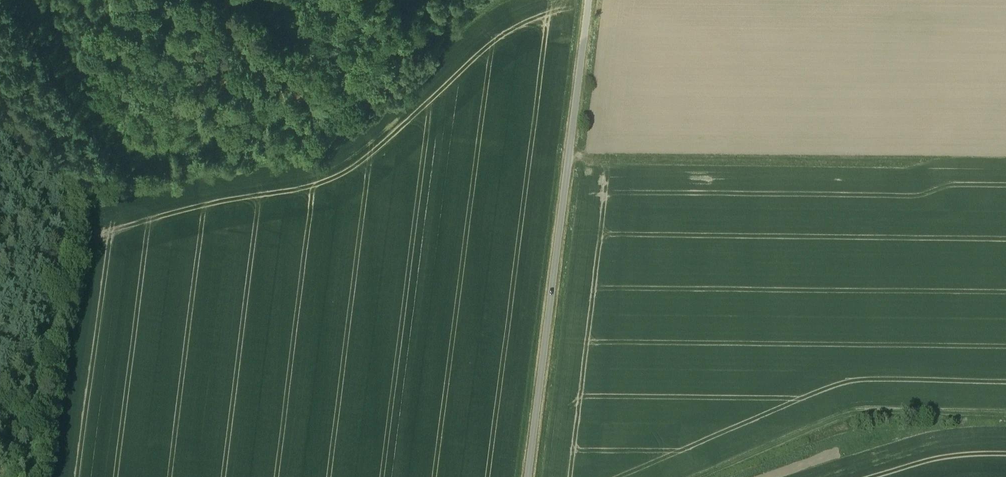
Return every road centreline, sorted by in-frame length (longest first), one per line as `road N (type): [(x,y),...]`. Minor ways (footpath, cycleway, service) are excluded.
road 1 (residential): [(528,476),(588,0)]

